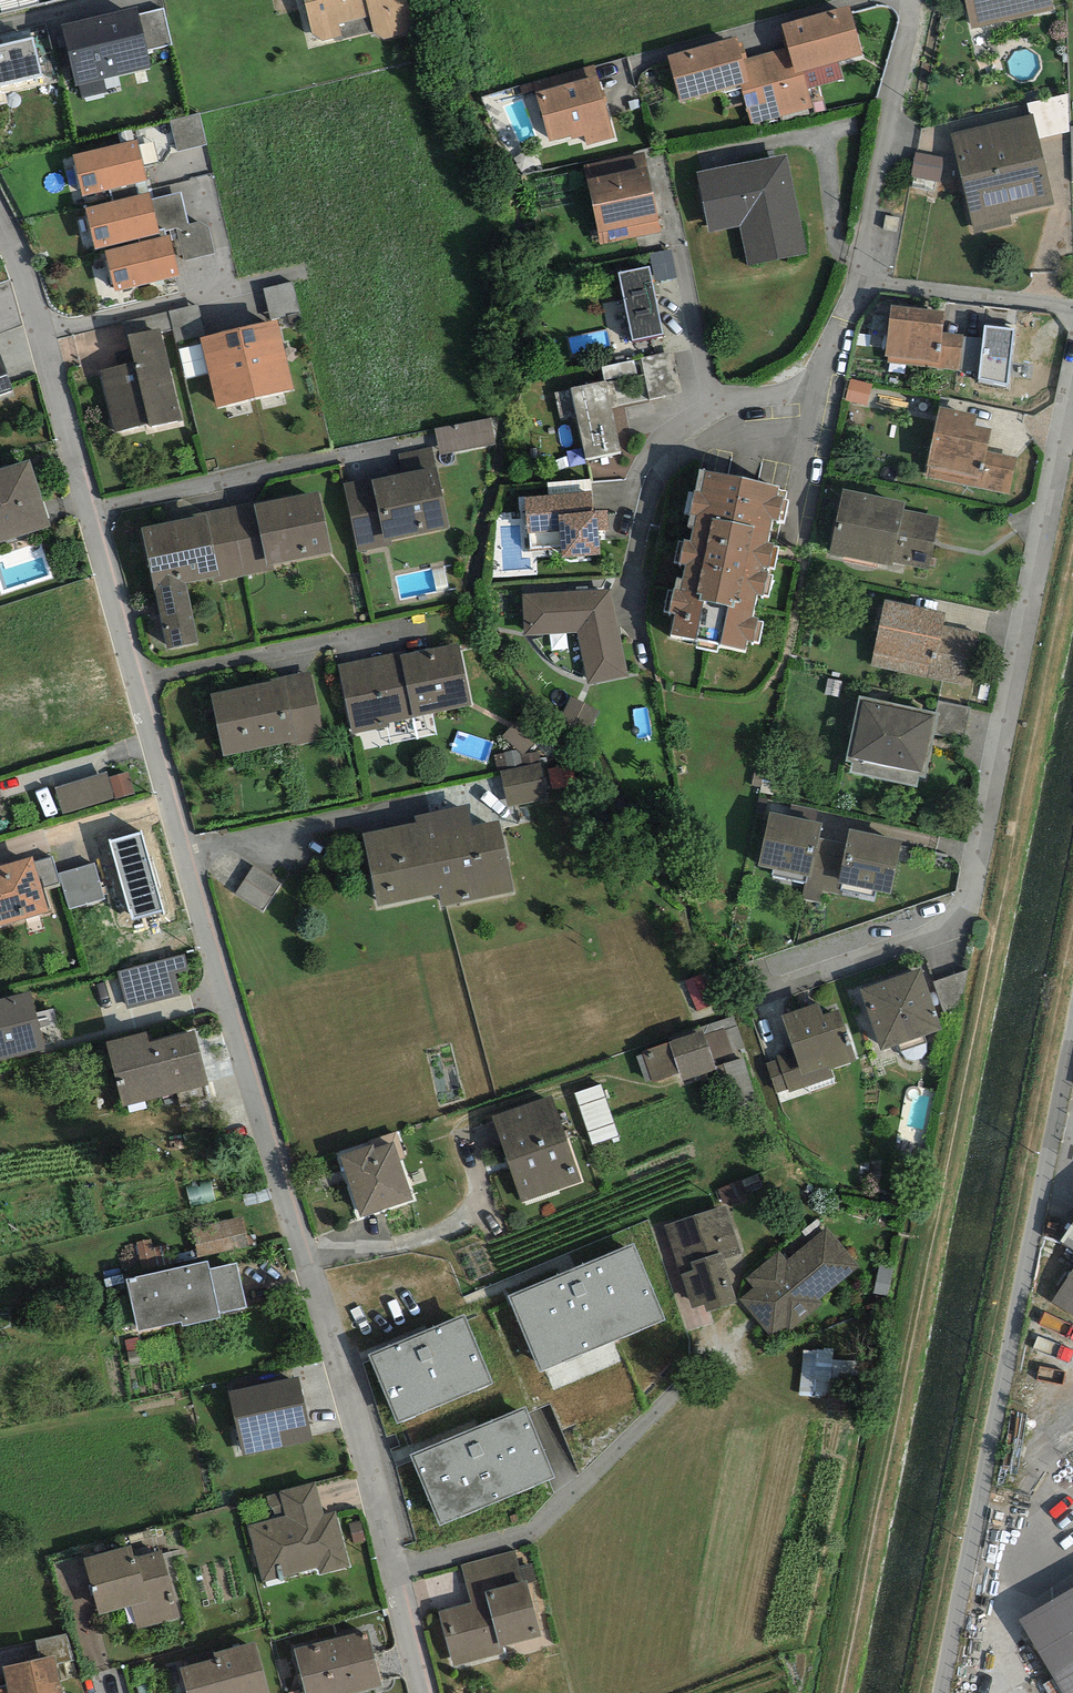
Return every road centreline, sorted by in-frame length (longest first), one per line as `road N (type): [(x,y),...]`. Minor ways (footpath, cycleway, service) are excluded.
road 1 (residential): [(0,236),(22,281),(223,989),(400,1573),(427,1692)]
road 2 (residential): [(1072,373),(972,910),(763,986)]
road 3 (unclassified): [(1072,1042),(944,1692)]
road 4 (residential): [(857,287),(825,433),(684,449),(649,490),(634,622)]
road 5 (residential): [(857,287),(917,0)]
road 6 (residential): [(1072,318),(857,287)]

